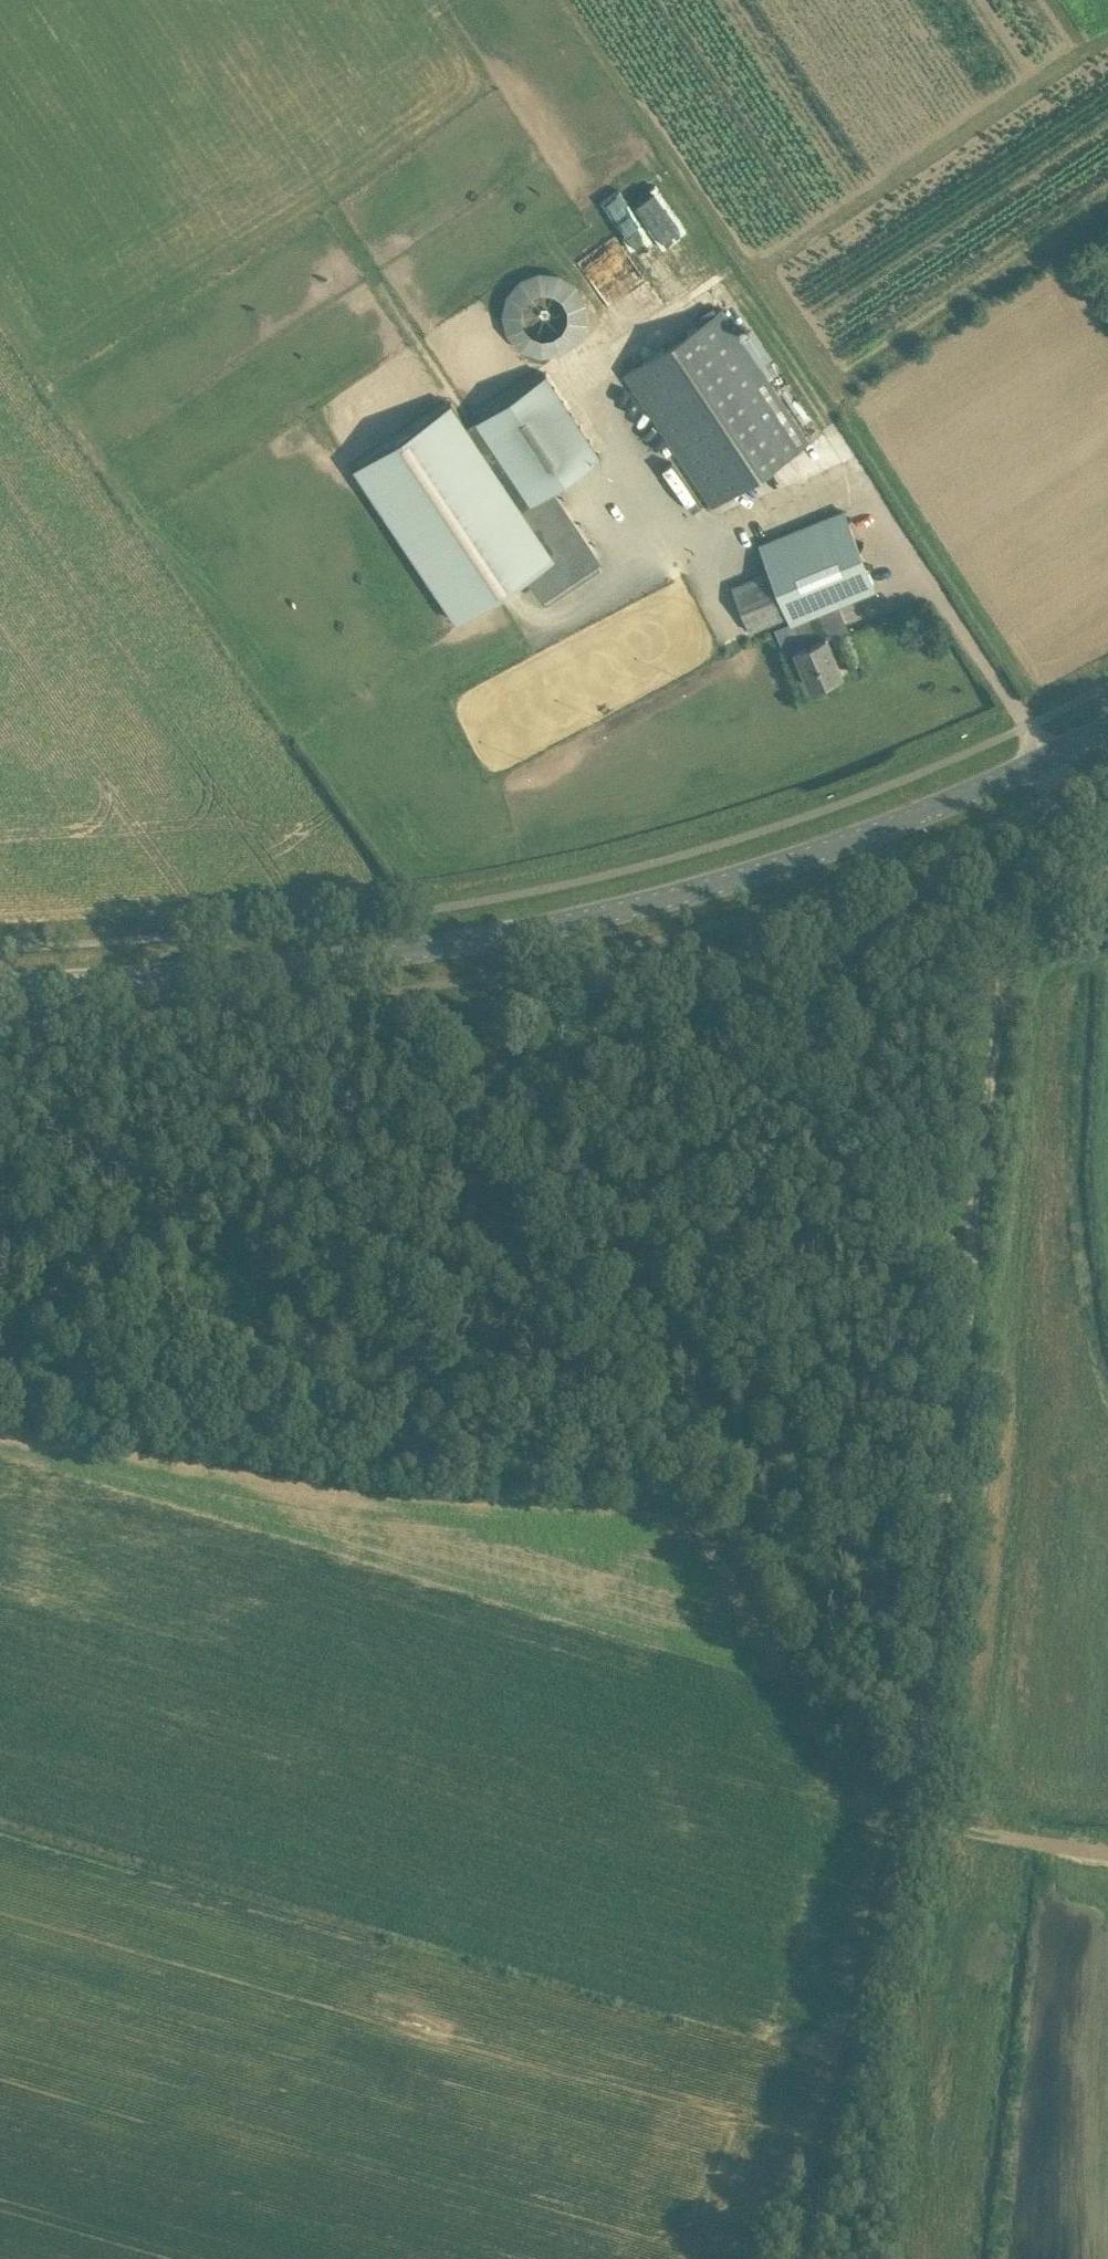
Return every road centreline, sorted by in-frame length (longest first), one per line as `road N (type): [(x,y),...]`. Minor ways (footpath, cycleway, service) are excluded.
road 1 (track): [(808,2258),(862,2058),(917,1778),(1010,890),(1063,792),(1046,757)]
road 2 (secondary): [(0,987),(379,954),(639,905),(886,826),(1107,726)]
road 3 (track): [(1046,716),(566,0)]
road 4 (track): [(0,303),(306,731),(328,736),(507,664),(563,627)]

